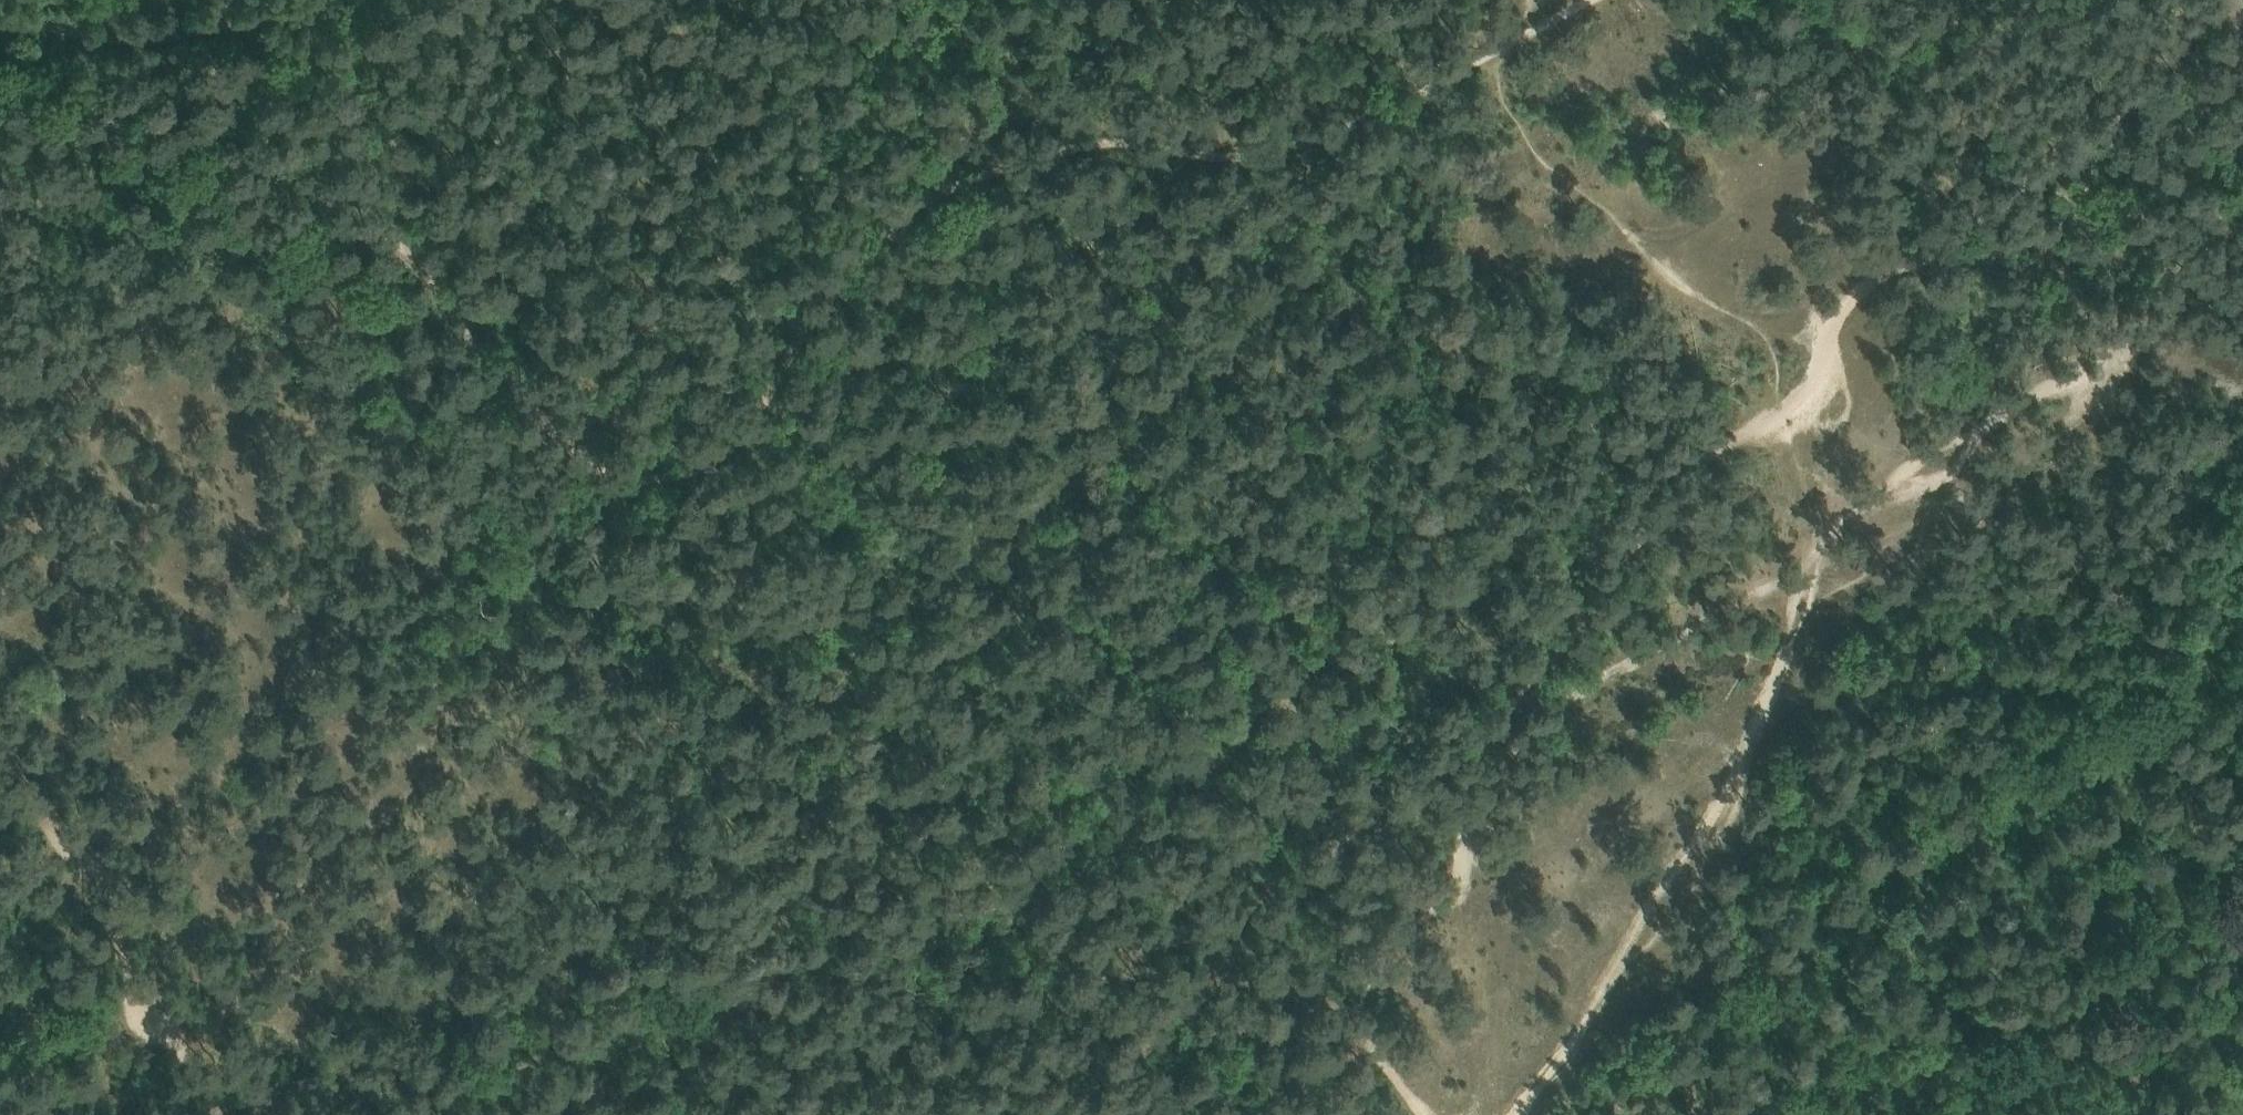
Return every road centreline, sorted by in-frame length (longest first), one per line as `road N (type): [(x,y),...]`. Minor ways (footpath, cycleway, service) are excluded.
road 1 (track): [(0,13),(39,28),(133,39),(177,34),(295,0)]

